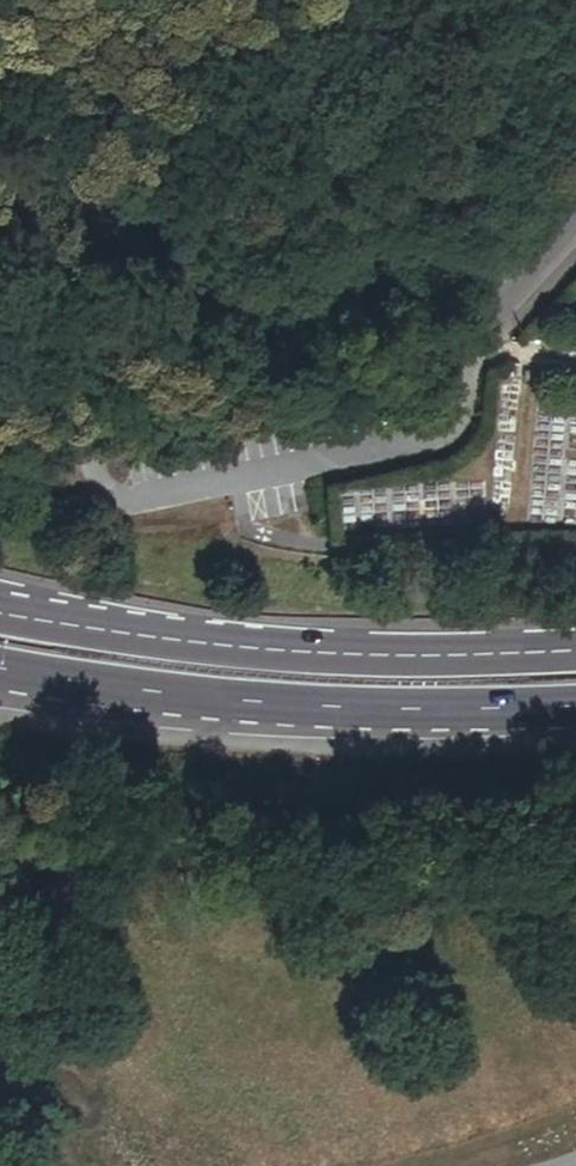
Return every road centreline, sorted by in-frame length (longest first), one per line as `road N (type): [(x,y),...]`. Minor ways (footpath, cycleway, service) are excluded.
road 1 (unclassified): [(0,450),(454,345),(575,224)]
road 2 (trunk): [(0,671),(103,691),(298,712),(575,712)]
road 3 (trunk): [(575,653),(349,652),(110,627)]

